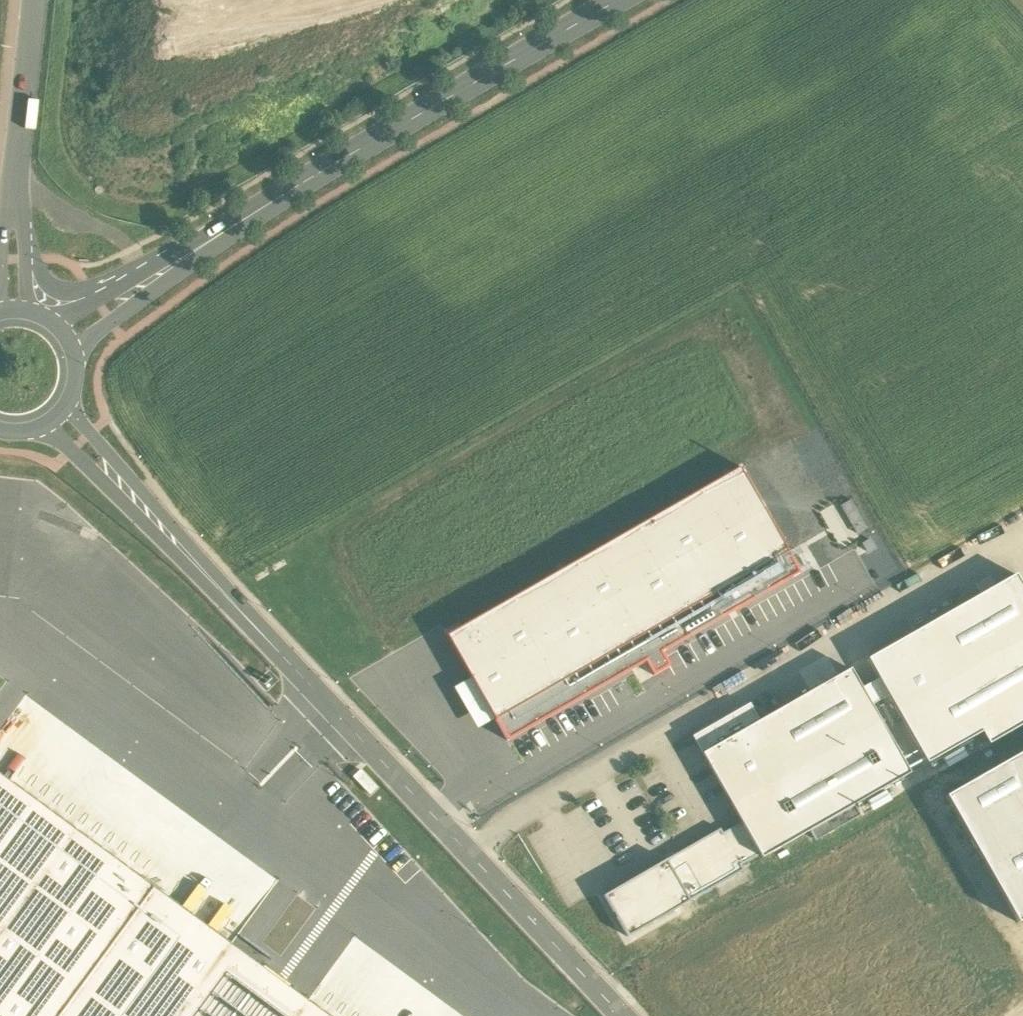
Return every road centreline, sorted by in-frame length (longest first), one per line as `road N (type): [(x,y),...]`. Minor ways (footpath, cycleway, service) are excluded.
road 1 (unclassified): [(60,411),(624,1015)]
road 2 (tertiary): [(60,334),(408,118),(617,0)]
road 3 (tertiary): [(20,314),(15,259),(35,0)]

